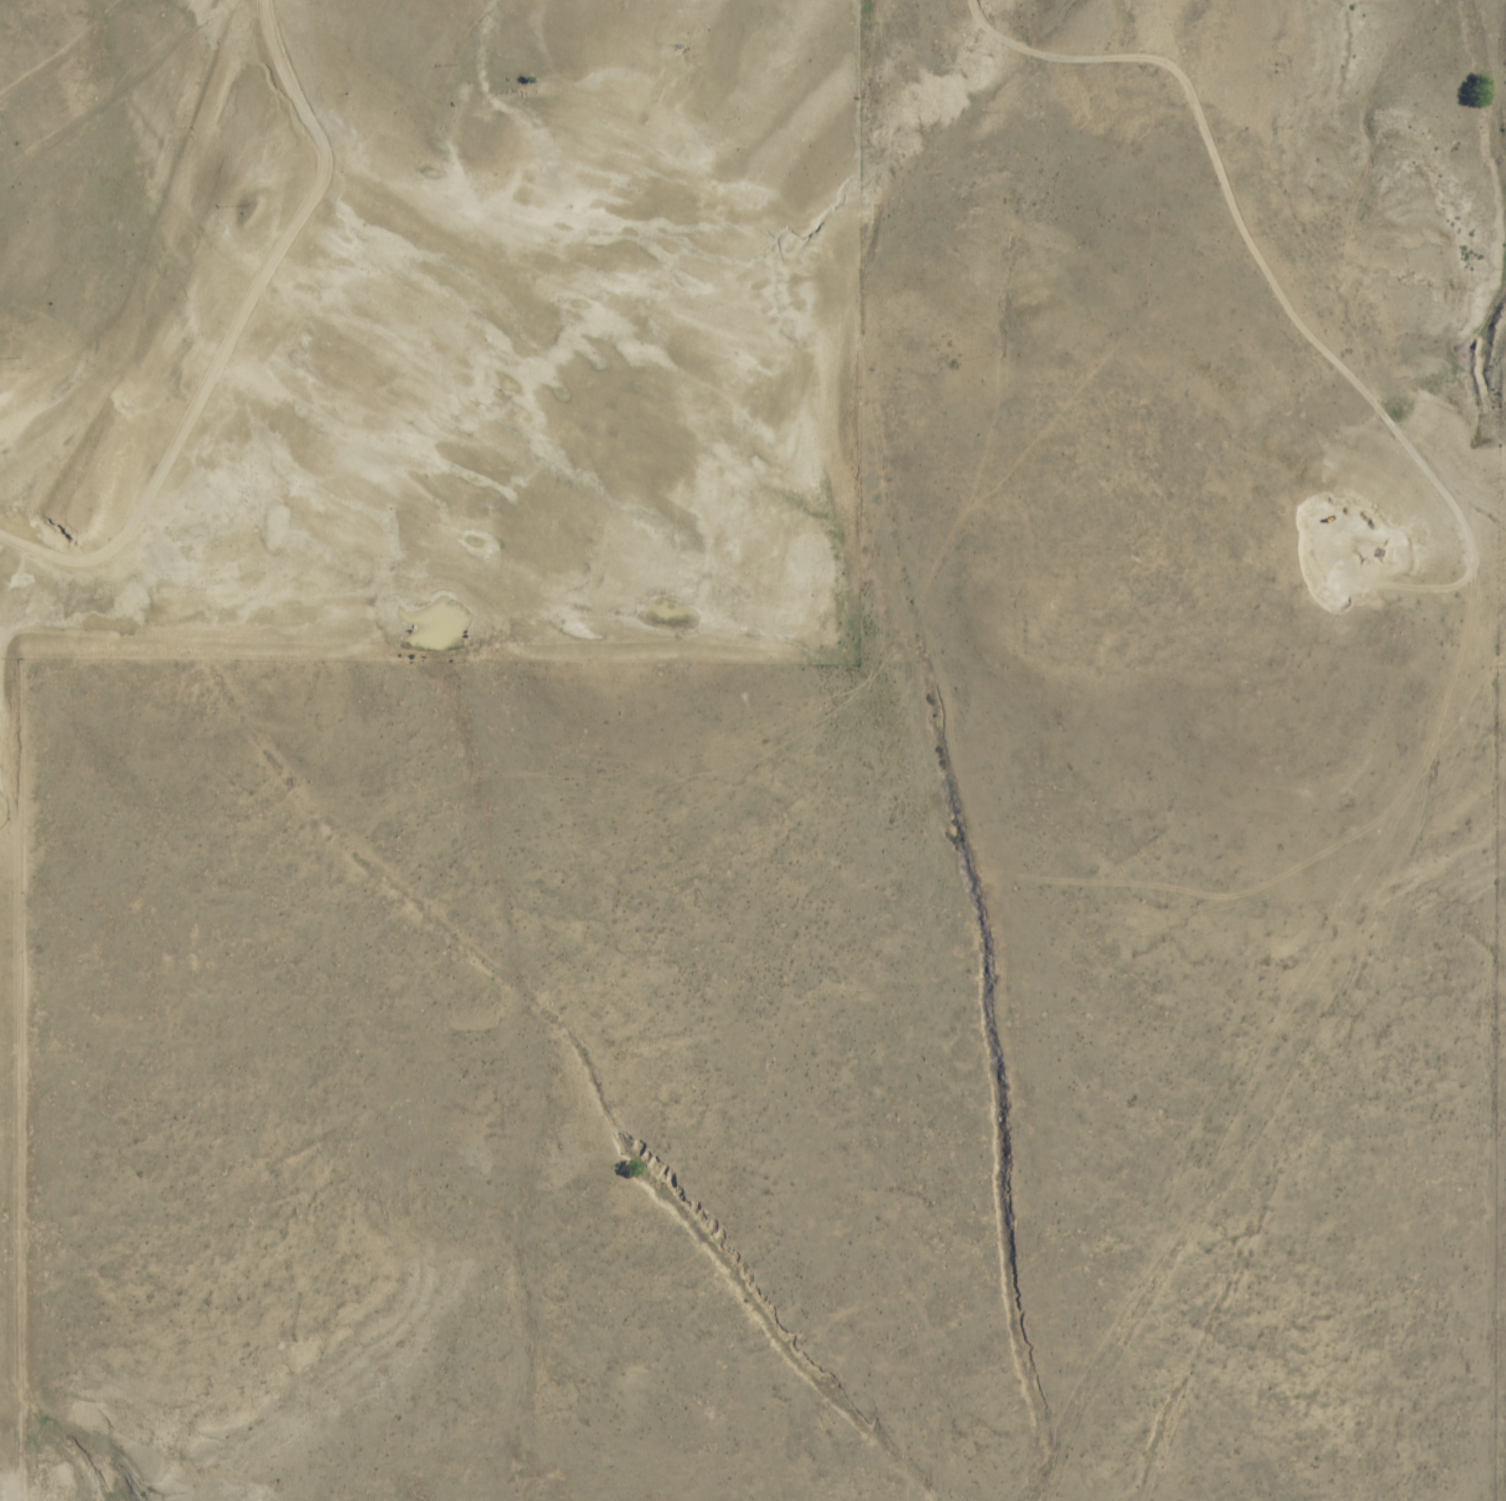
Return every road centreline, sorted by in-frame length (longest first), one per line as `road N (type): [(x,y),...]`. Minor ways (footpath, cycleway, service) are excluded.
road 1 (track): [(908,1500),(635,1227),(49,565),(12,496),(23,433),(171,242),(234,62),(245,0)]

